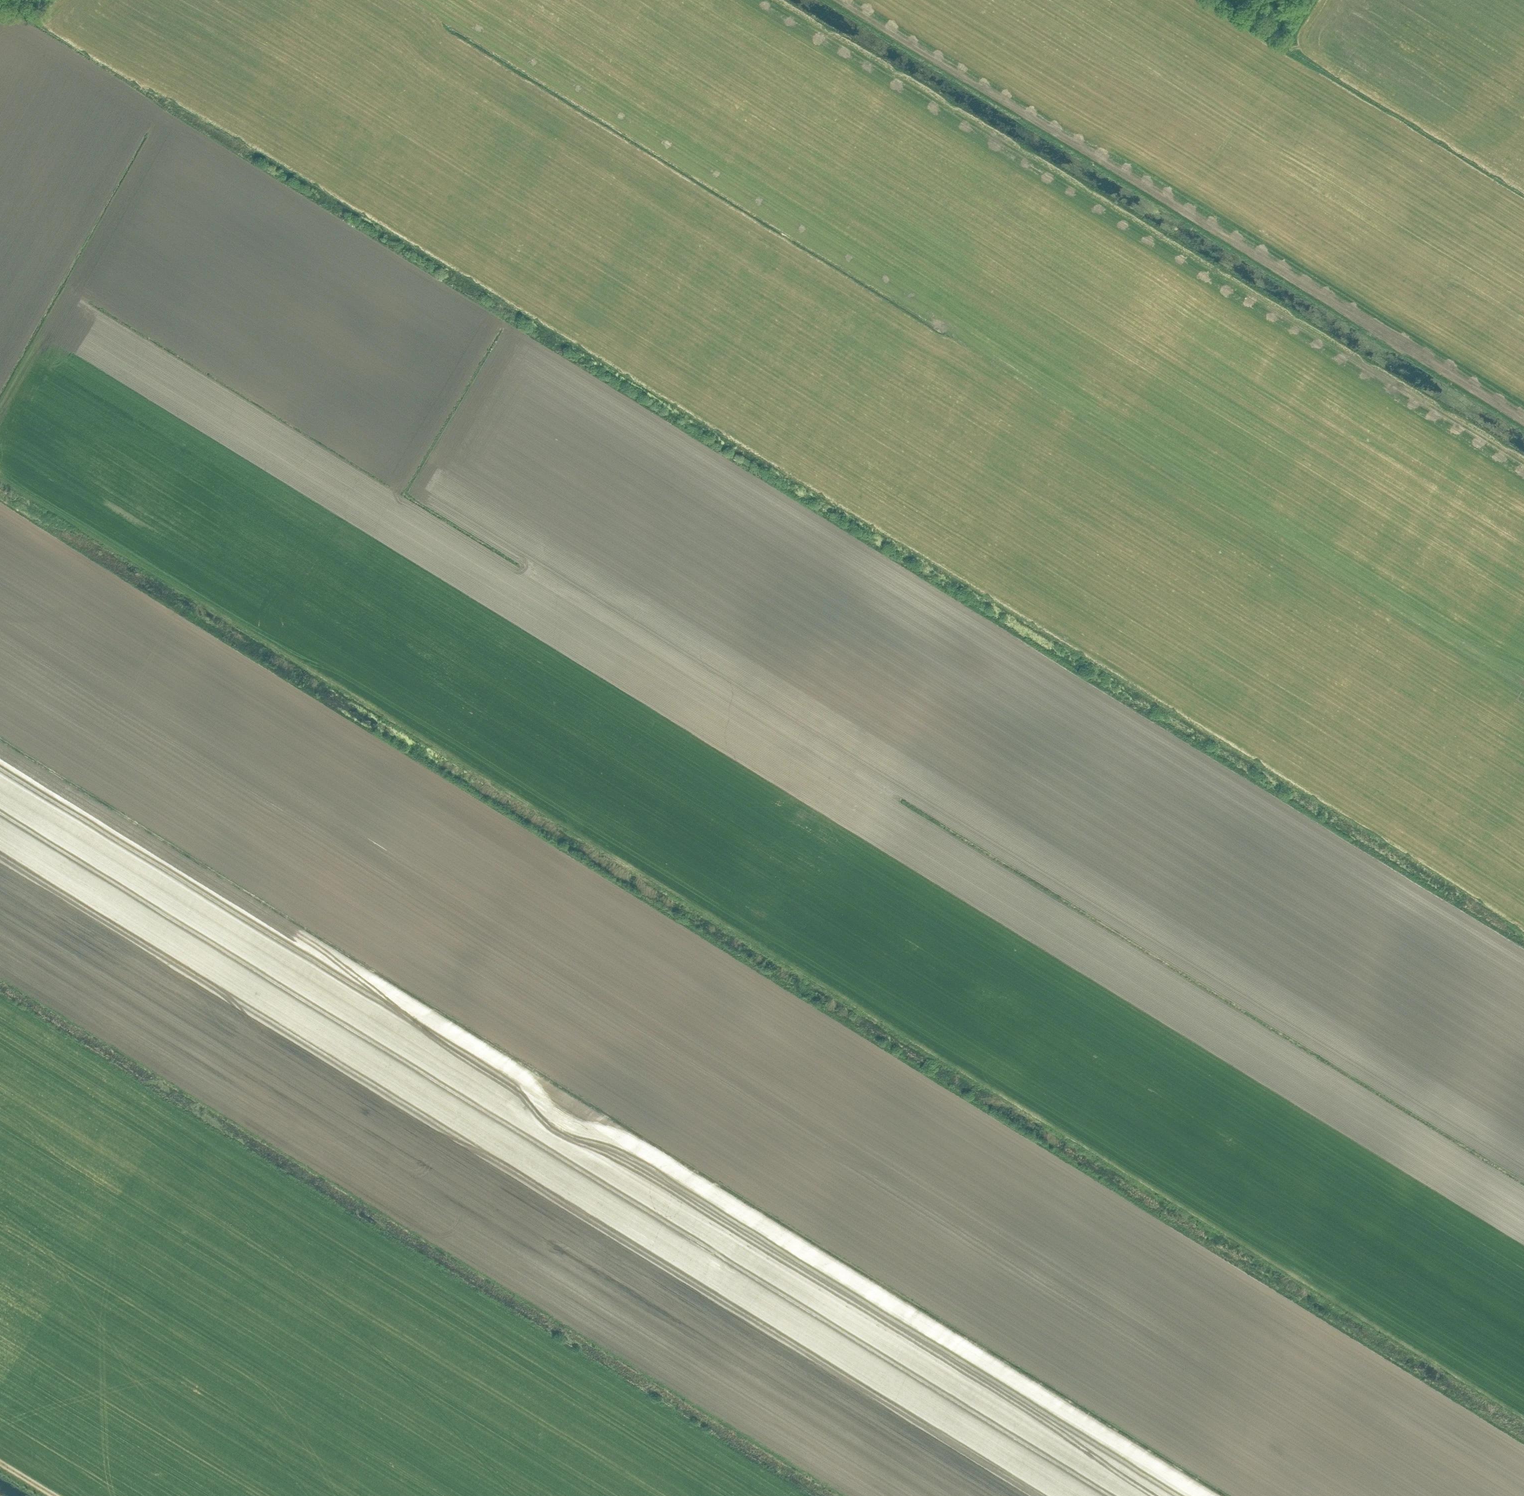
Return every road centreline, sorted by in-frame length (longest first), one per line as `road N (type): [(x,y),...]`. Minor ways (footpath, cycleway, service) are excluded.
road 1 (track): [(1523,680),(1408,609)]

